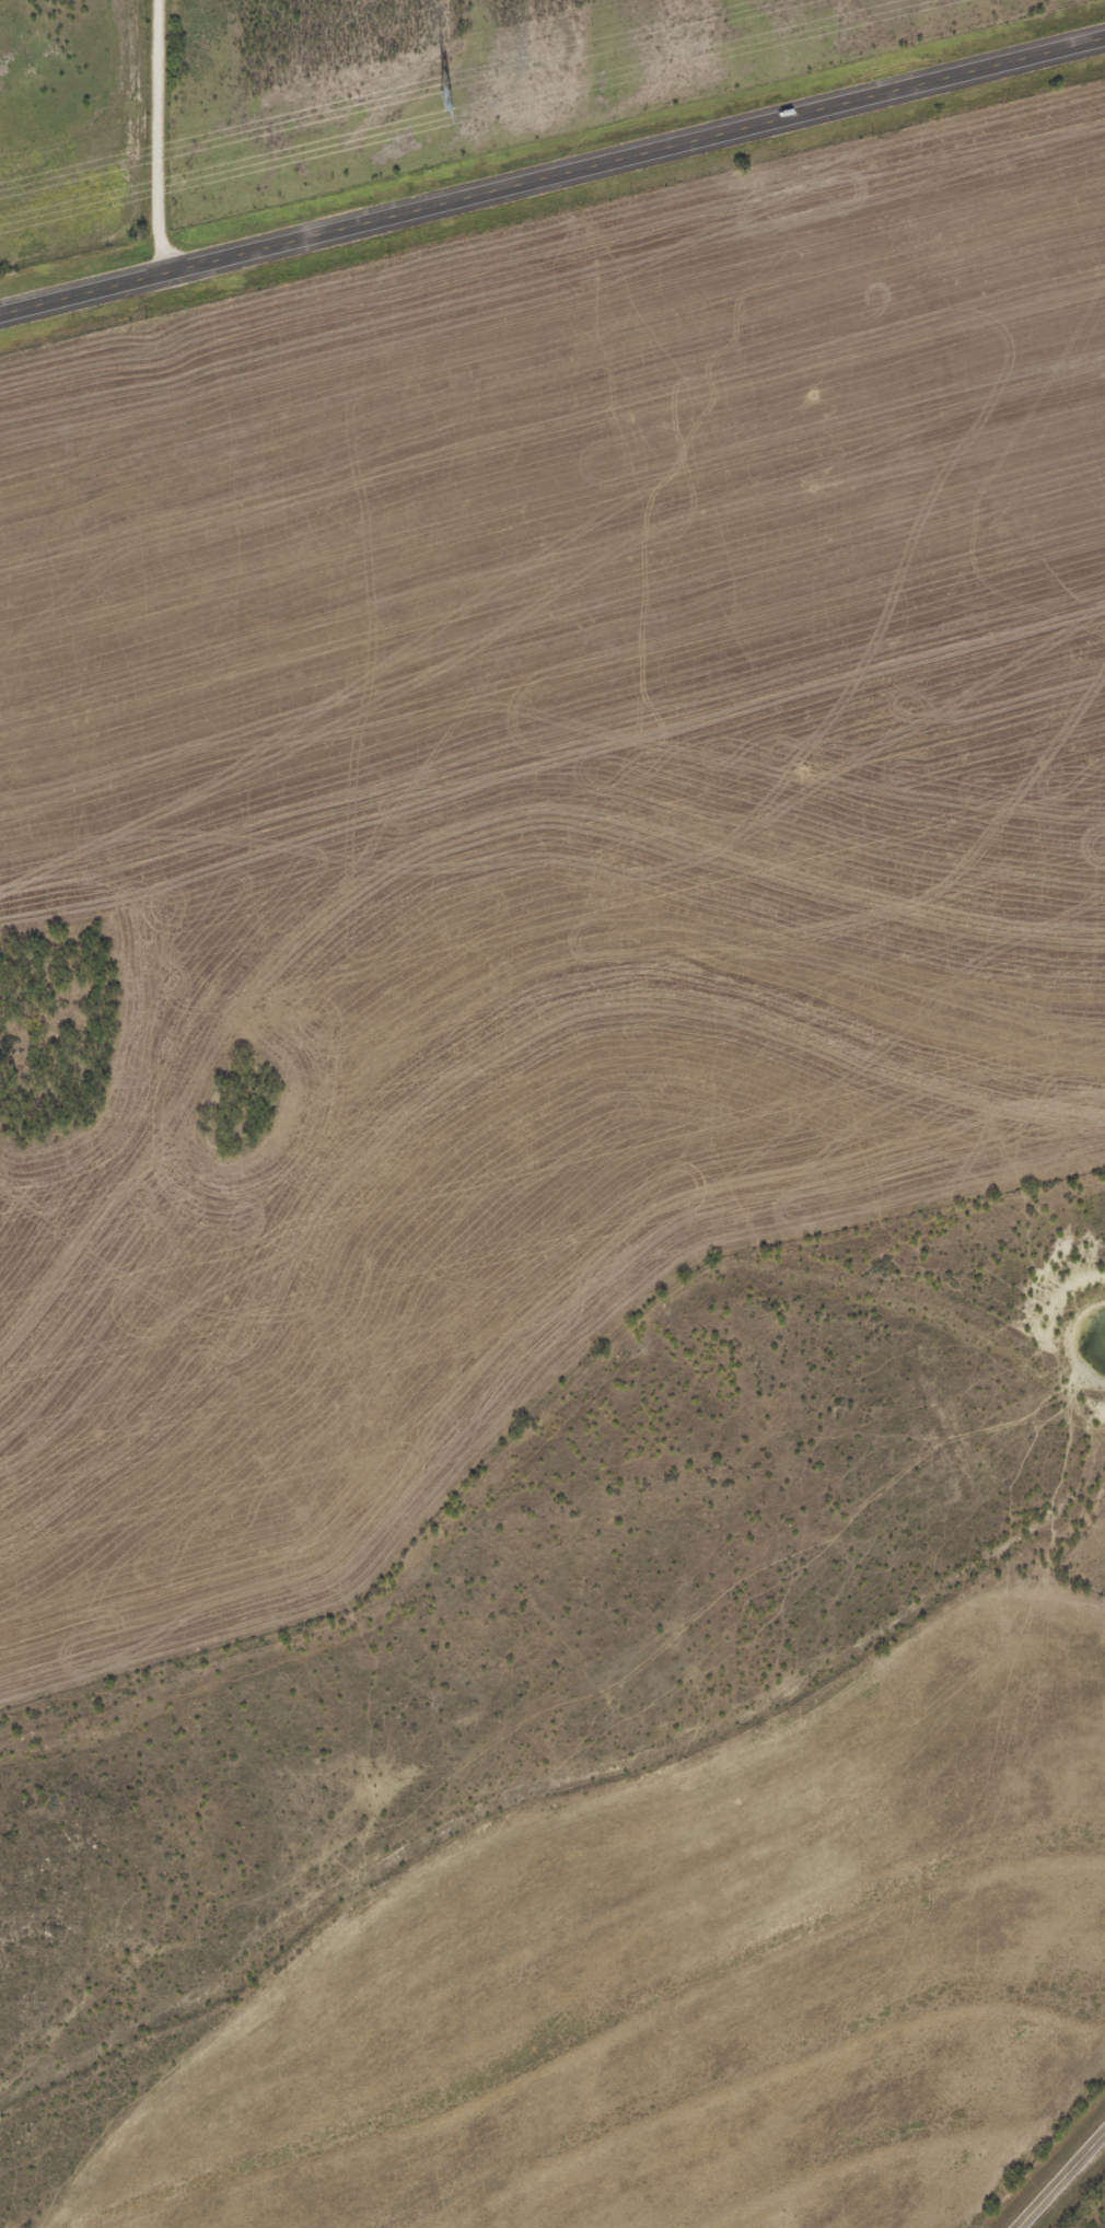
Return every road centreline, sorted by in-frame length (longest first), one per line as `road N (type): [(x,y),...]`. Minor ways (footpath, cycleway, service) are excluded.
road 1 (primary): [(1104,43),(0,322)]
road 2 (residential): [(161,282),(163,0)]
road 3 (secondary): [(1104,2134),(1020,2227)]

